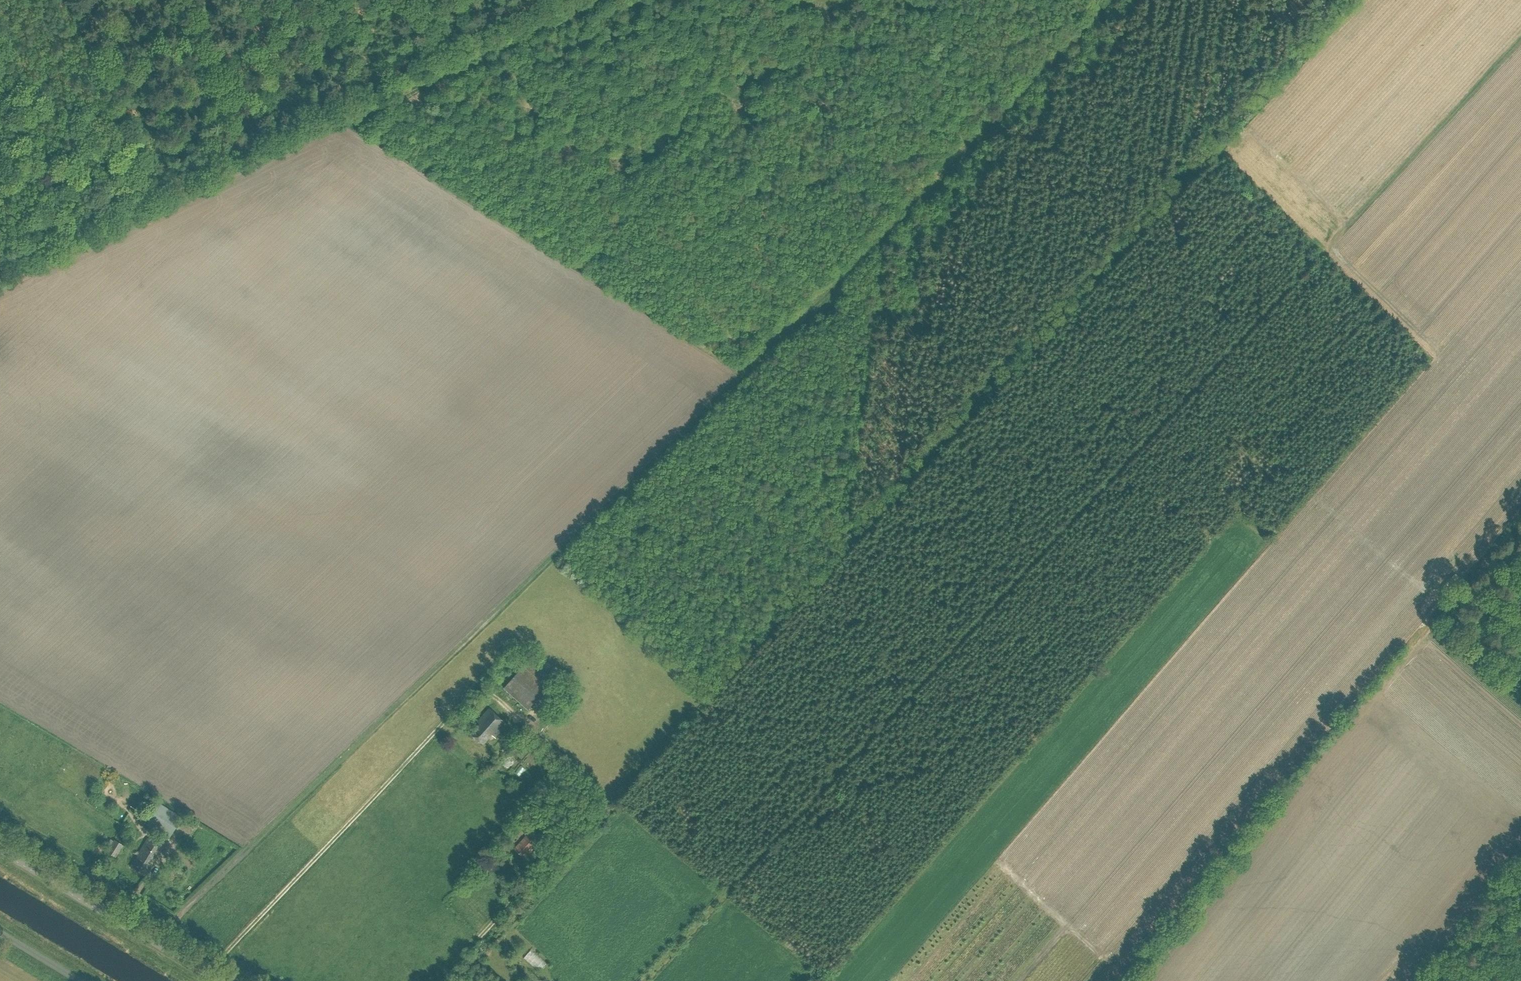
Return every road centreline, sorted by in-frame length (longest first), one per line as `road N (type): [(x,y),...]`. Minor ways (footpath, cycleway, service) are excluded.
road 1 (track): [(153,941),(1096,0)]
road 2 (track): [(517,0),(174,167),(81,0)]
road 3 (track): [(208,971),(476,691)]
road 4 (track): [(433,980),(600,792),(601,778),(546,724)]
road 5 (tertiary): [(223,980),(0,849)]

